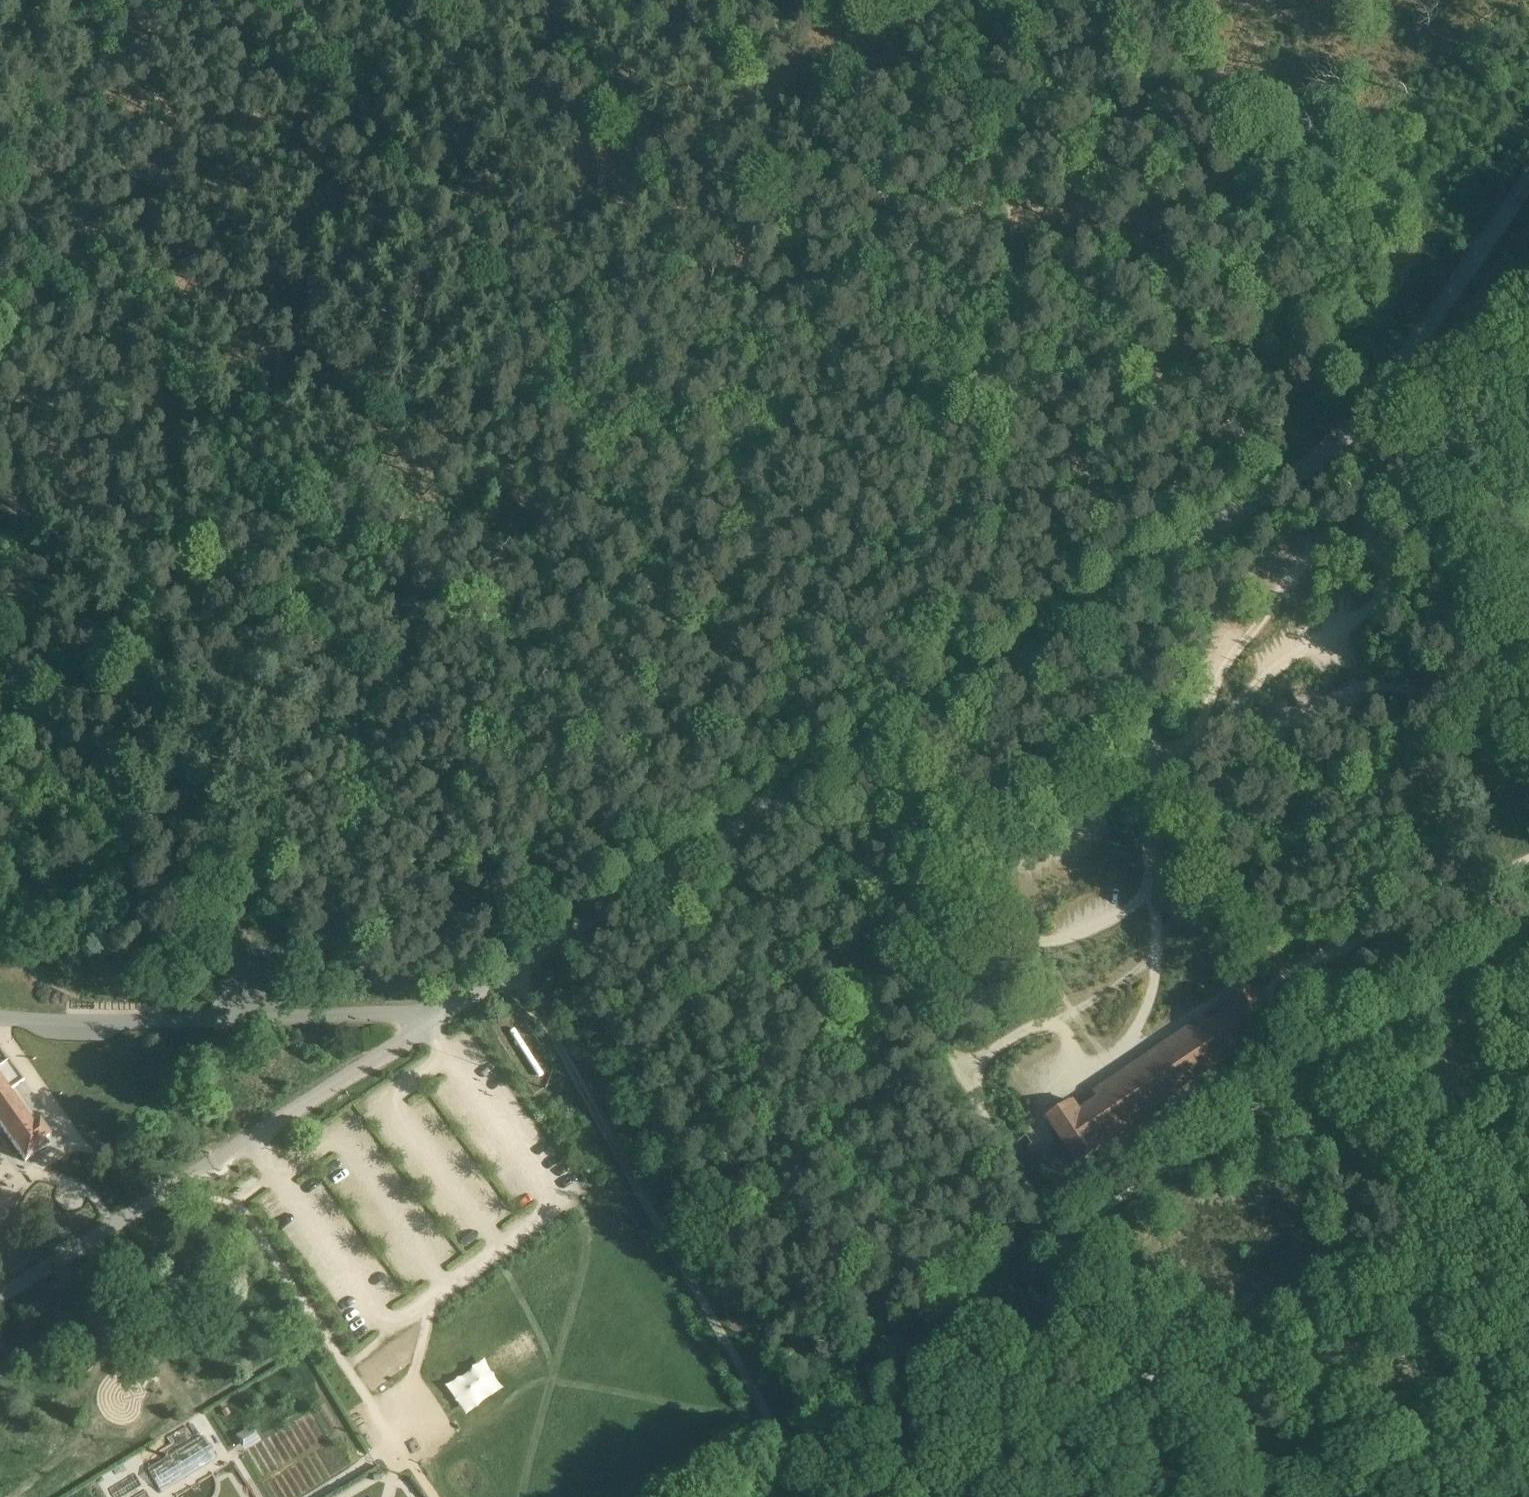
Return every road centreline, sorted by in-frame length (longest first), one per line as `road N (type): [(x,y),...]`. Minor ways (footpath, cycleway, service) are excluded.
road 1 (unclassified): [(0,1017),(371,1017),(435,1012),(507,982),(1347,440),(1528,182)]
road 2 (track): [(507,982),(584,1092),(774,1434)]

